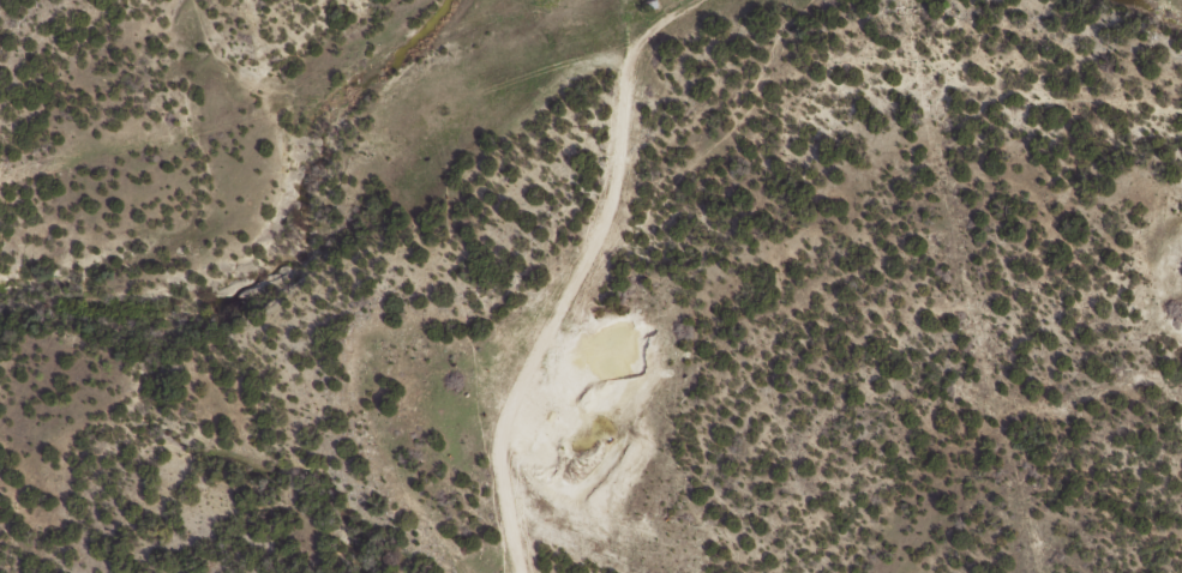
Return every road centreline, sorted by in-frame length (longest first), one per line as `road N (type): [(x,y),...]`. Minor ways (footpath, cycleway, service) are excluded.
road 1 (track): [(834,0),(619,68),(317,92),(227,50),(180,0)]
road 2 (track): [(534,572),(564,336),(619,123),(619,68)]

